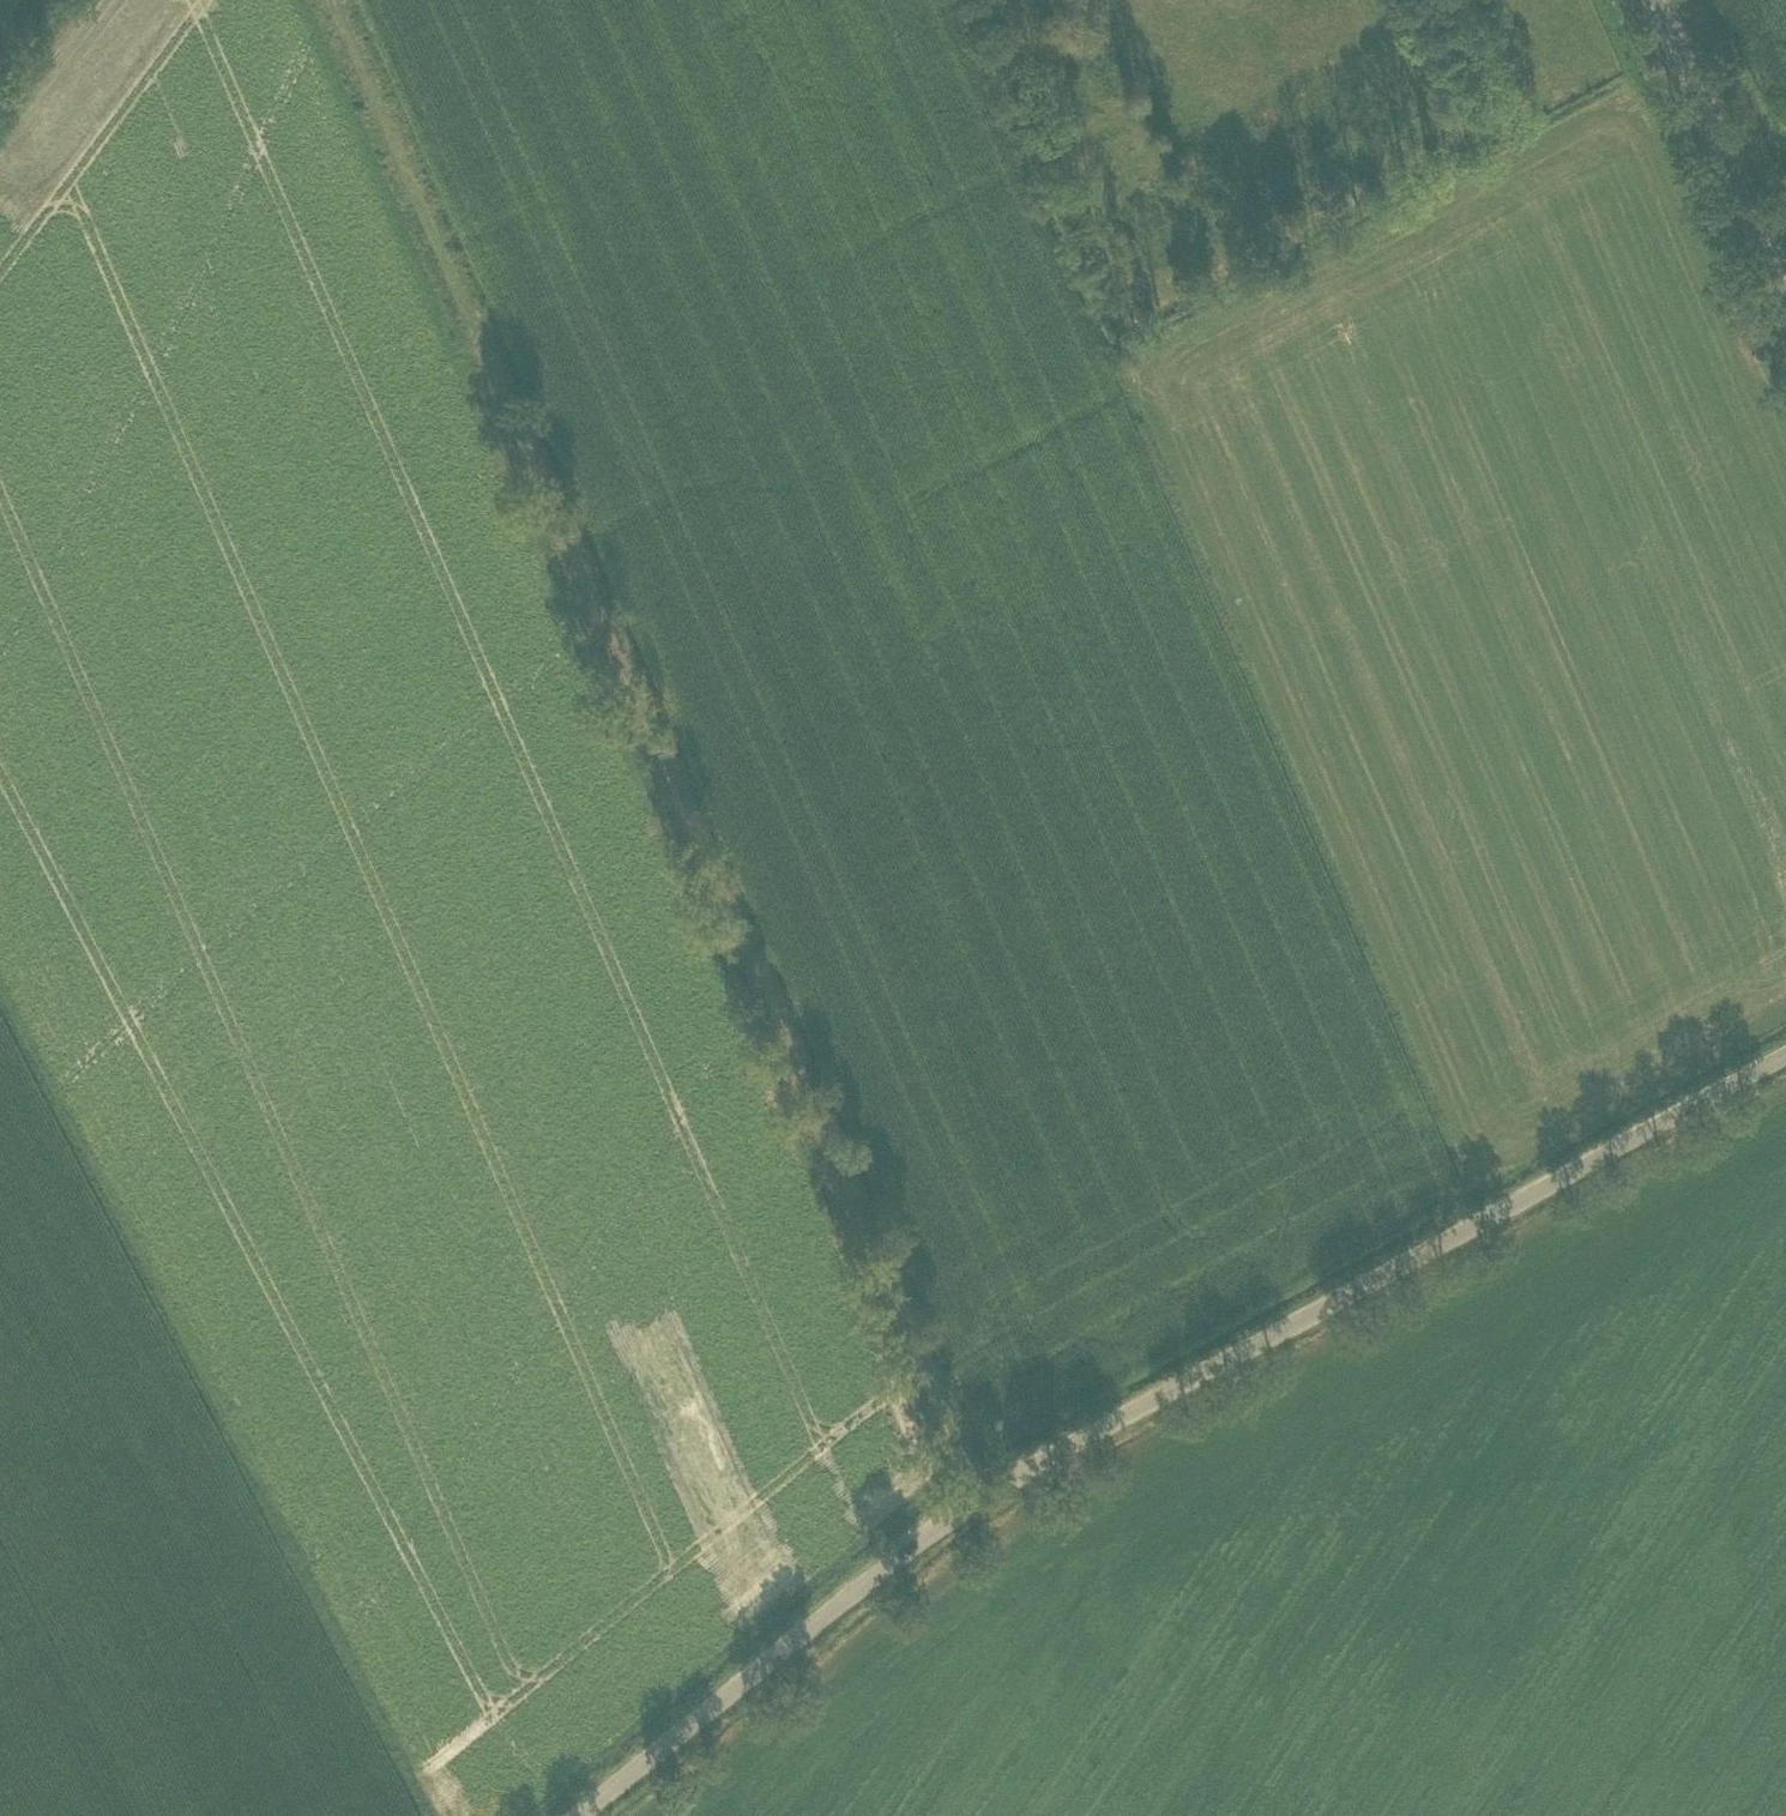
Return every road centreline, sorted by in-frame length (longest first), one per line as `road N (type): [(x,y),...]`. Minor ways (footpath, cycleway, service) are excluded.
road 1 (track): [(977,1488),(329,0)]
road 2 (unclassified): [(569,1815),(977,1488),(1785,1047)]
road 3 (tertiary): [(1785,285),(1664,0)]

